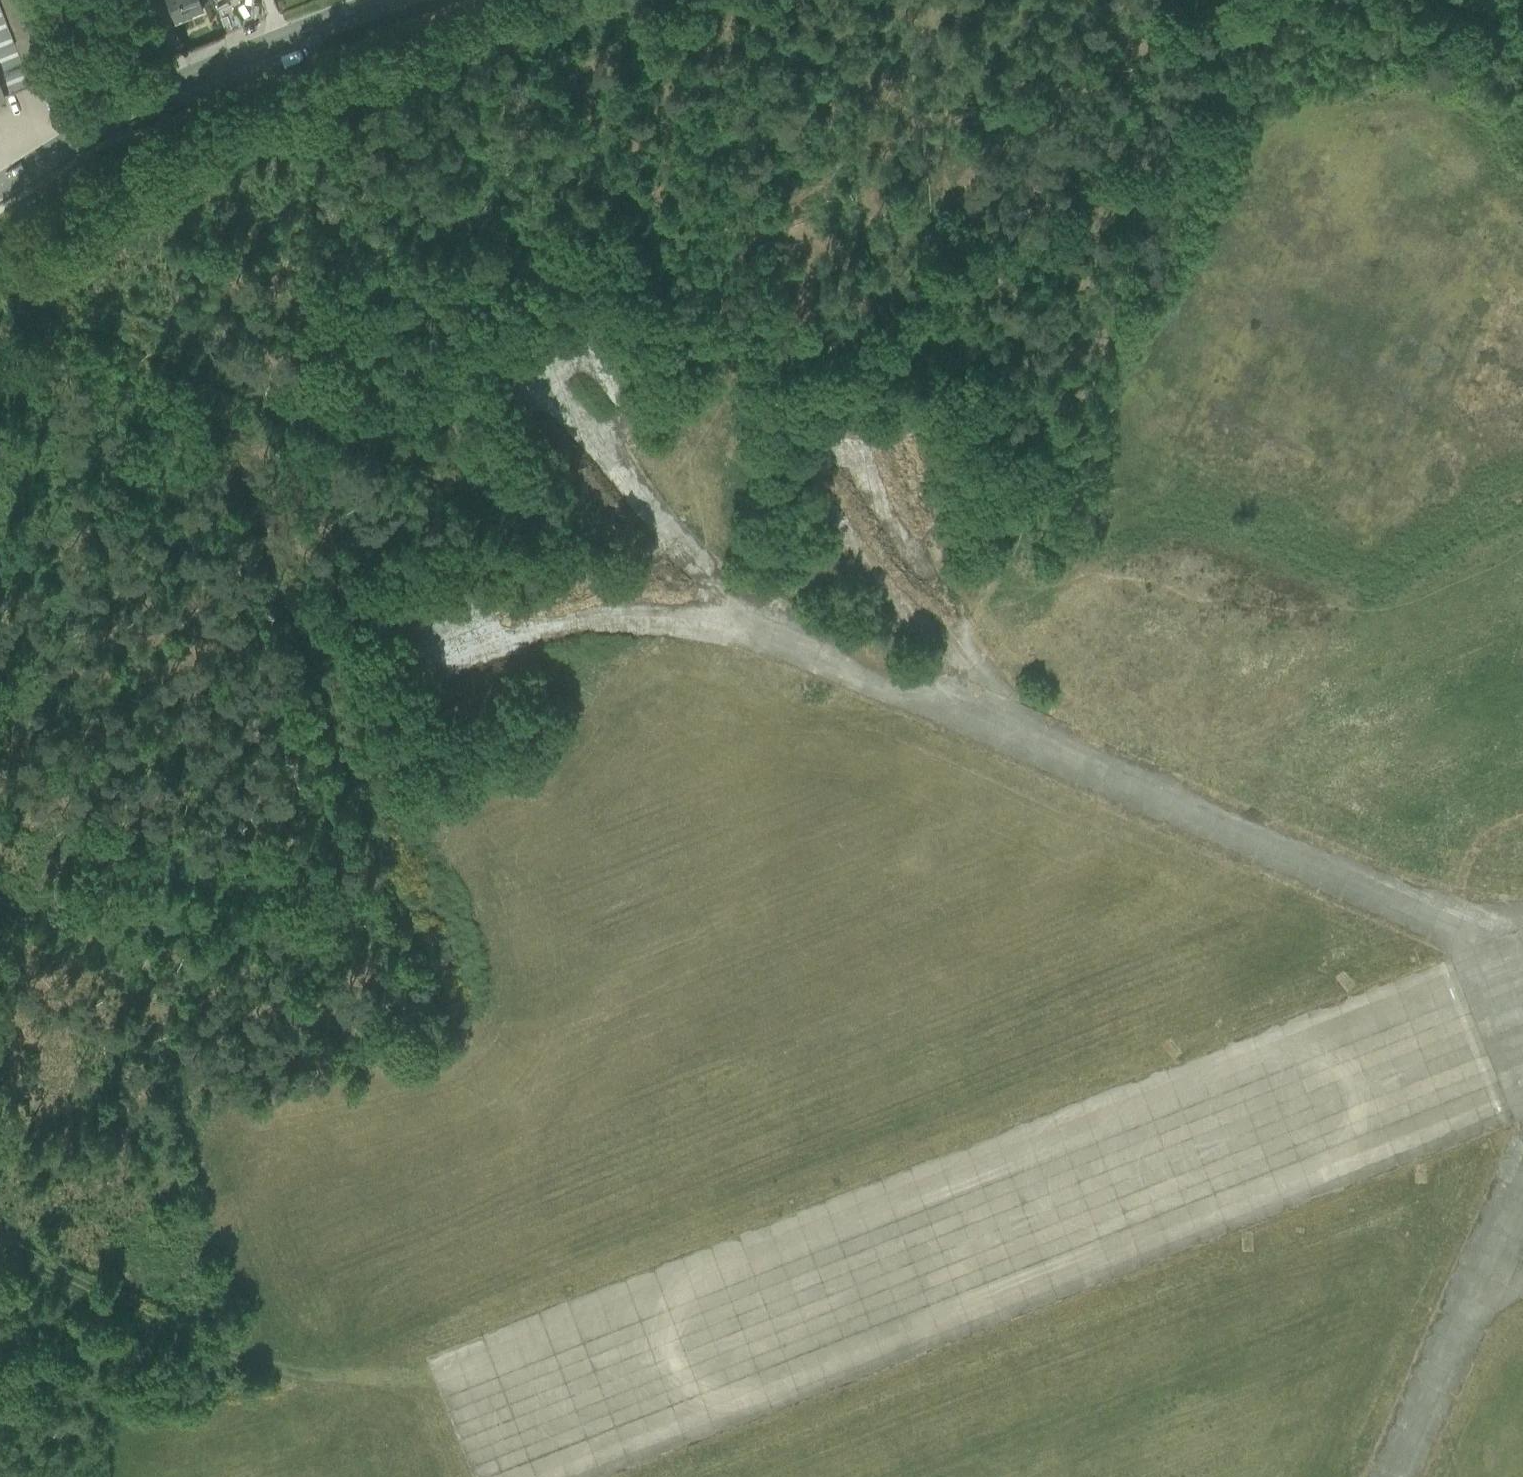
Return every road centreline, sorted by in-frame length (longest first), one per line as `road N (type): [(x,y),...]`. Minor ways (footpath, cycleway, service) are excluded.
road 1 (secondary): [(377,0),(173,81),(0,183)]

